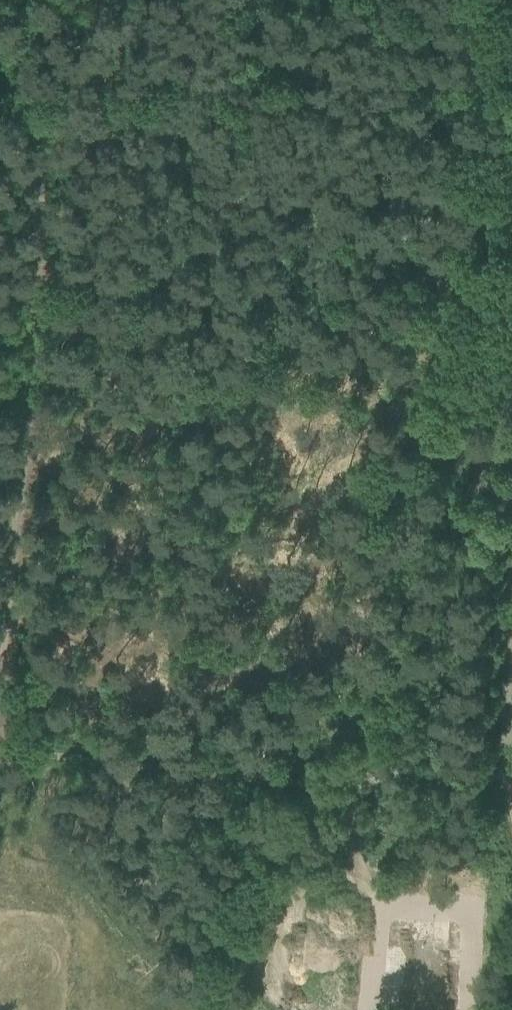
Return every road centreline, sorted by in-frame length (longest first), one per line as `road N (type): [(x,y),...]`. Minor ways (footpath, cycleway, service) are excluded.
road 1 (track): [(0,653),(11,596),(35,264)]
road 2 (track): [(0,741),(331,774),(365,770)]
road 3 (track): [(0,60),(39,124),(35,264)]
road 4 (track): [(434,770),(426,911)]
road 5 (track): [(364,781),(354,799),(351,846),(379,908)]

